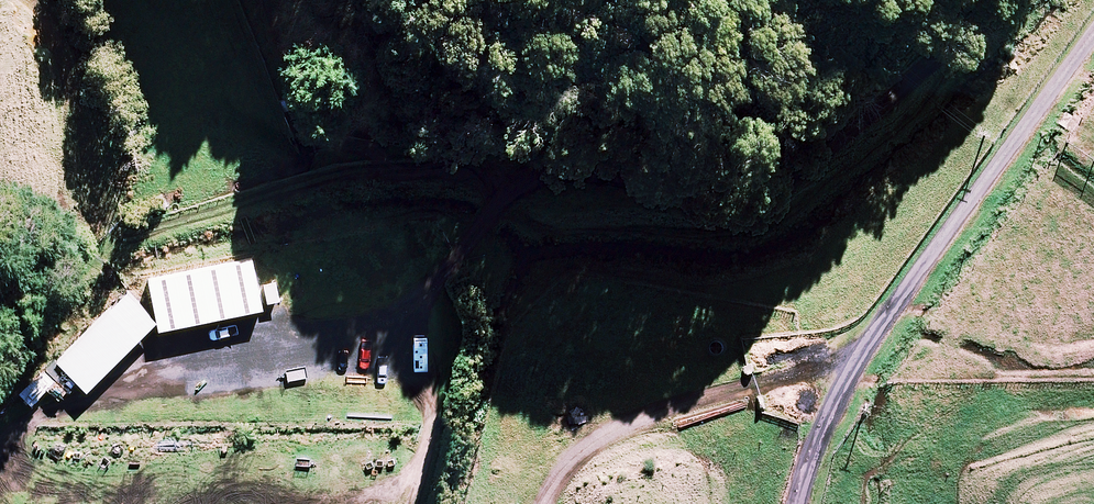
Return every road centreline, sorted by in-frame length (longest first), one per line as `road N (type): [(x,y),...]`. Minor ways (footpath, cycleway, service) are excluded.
road 1 (track): [(1012,0),(827,147),(781,170),(703,191),(617,173),(540,180),(507,201),(401,316),(368,335),(155,375),(30,419),(0,447)]
road 2 (track): [(546,503),(585,452),(622,428),(683,405),(855,363)]
road 3 (track): [(401,316),(432,416),(413,503)]

